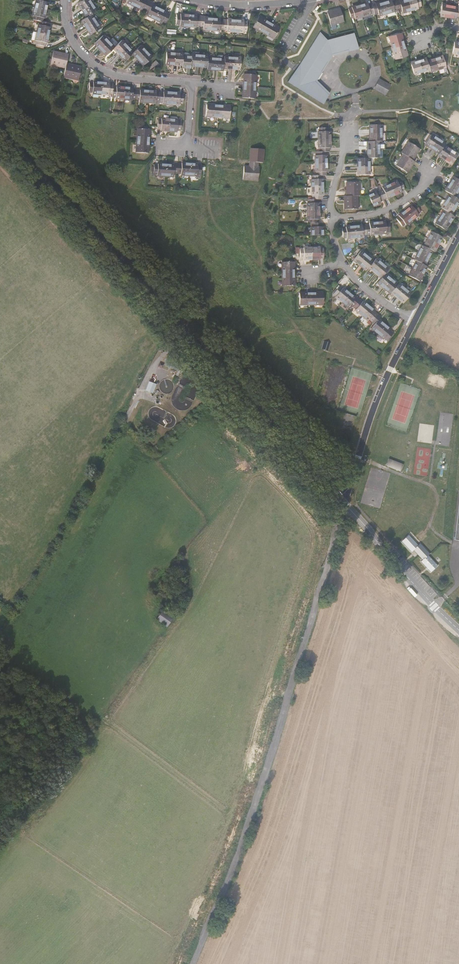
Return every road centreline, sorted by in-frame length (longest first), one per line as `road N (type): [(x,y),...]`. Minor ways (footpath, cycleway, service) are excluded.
road 1 (unclassified): [(343,501),(0,132)]
road 2 (track): [(193,963),(235,865),(343,501)]
road 3 (unclassified): [(415,322),(343,501)]
road 4 (residential): [(191,84),(123,79),(97,66),(71,37),(67,0)]
road 5 (unclassified): [(458,630),(343,501)]
road 6 (residential): [(427,163),(431,181),(398,207),(332,220)]

